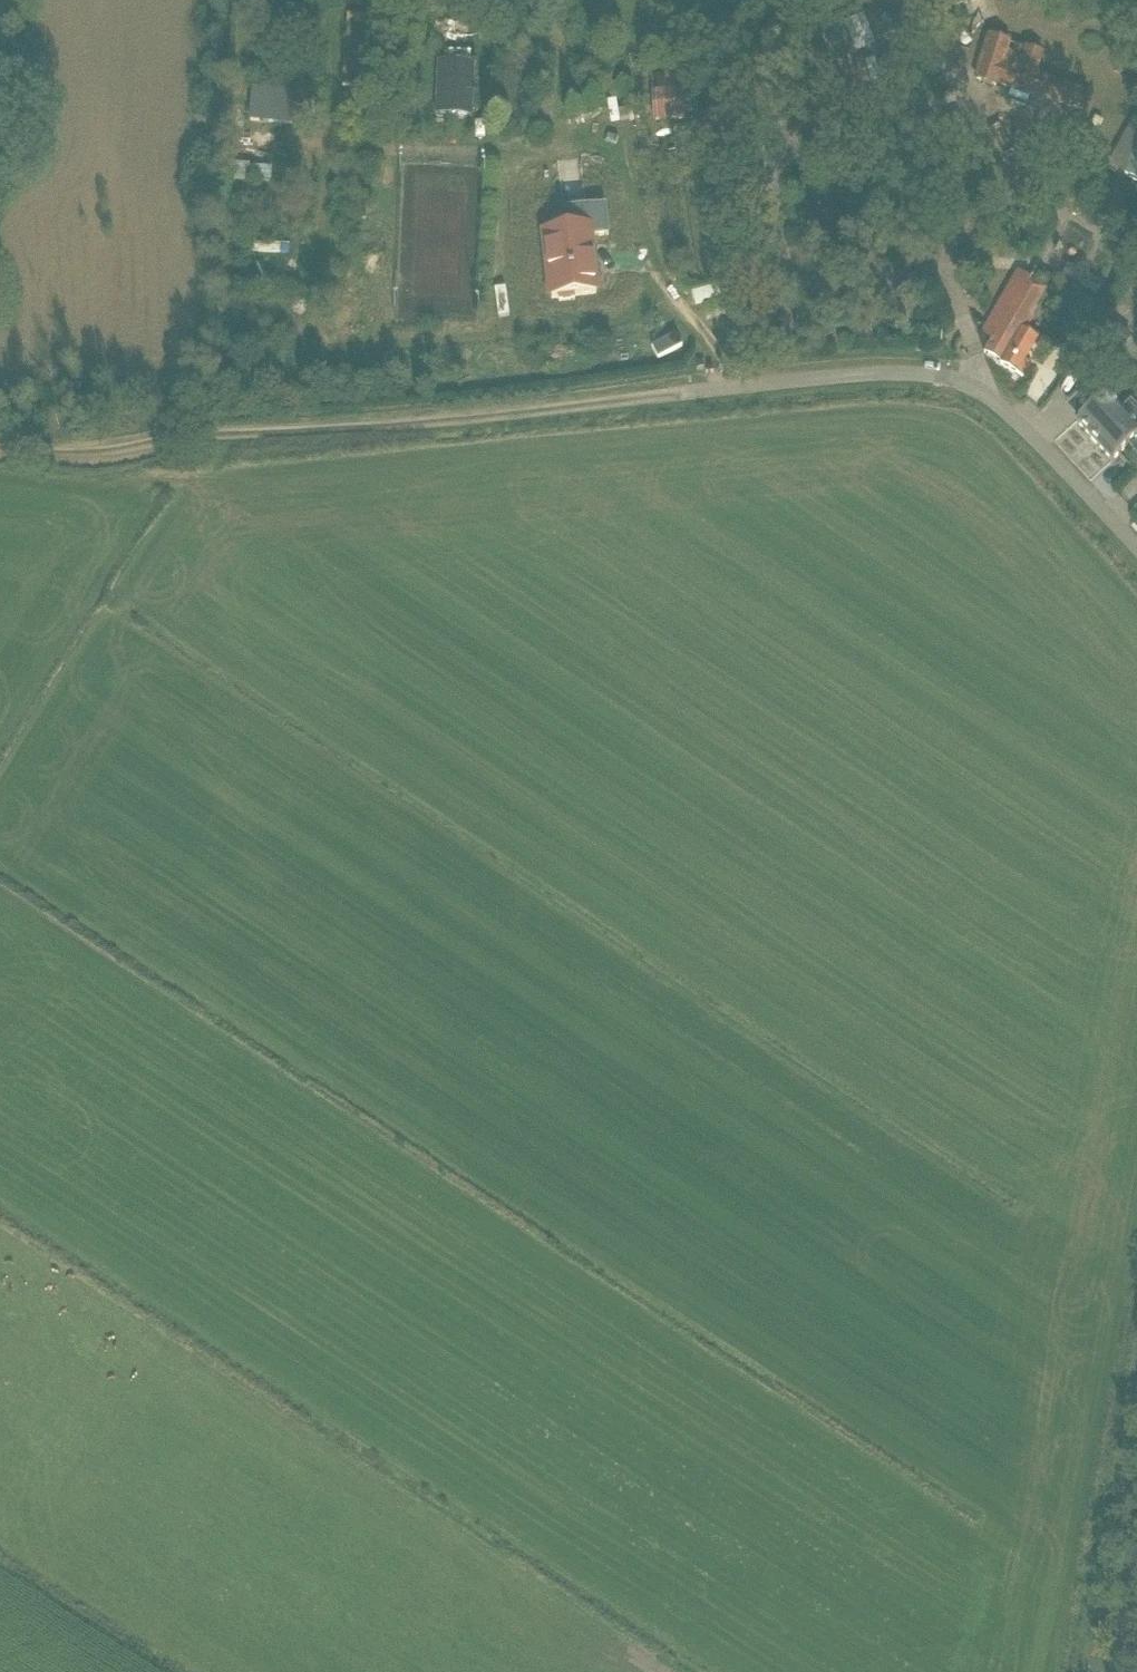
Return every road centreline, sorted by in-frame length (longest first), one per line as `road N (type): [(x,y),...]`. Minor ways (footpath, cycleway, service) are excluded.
road 1 (track): [(678,392),(87,452),(0,447)]
road 2 (unclassified): [(1136,550),(1032,436),(970,381),(850,373),(678,392)]

